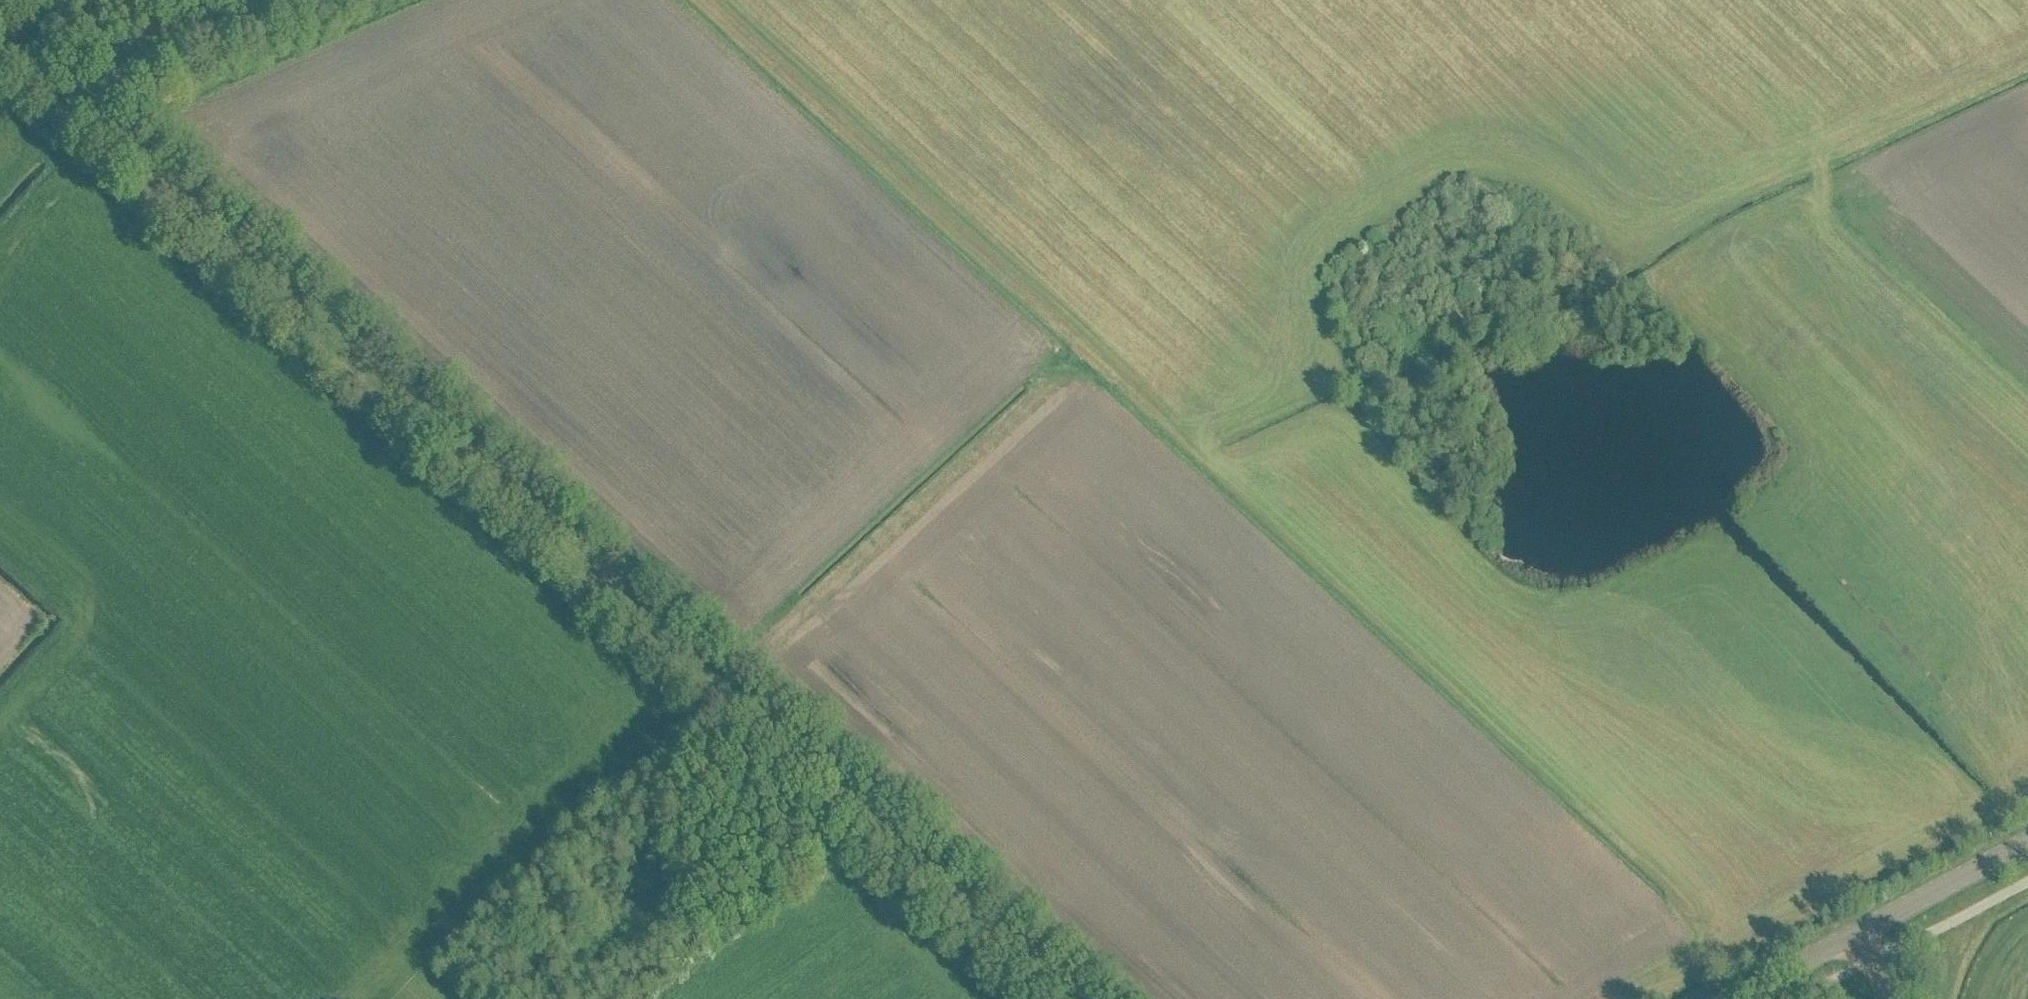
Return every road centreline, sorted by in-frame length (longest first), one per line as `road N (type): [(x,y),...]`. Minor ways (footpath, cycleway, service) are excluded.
road 1 (track): [(1067,998),(34,72),(0,21)]
road 2 (tertiary): [(1855,938),(2027,846)]
road 3 (tertiary): [(1740,998),(1855,938)]

